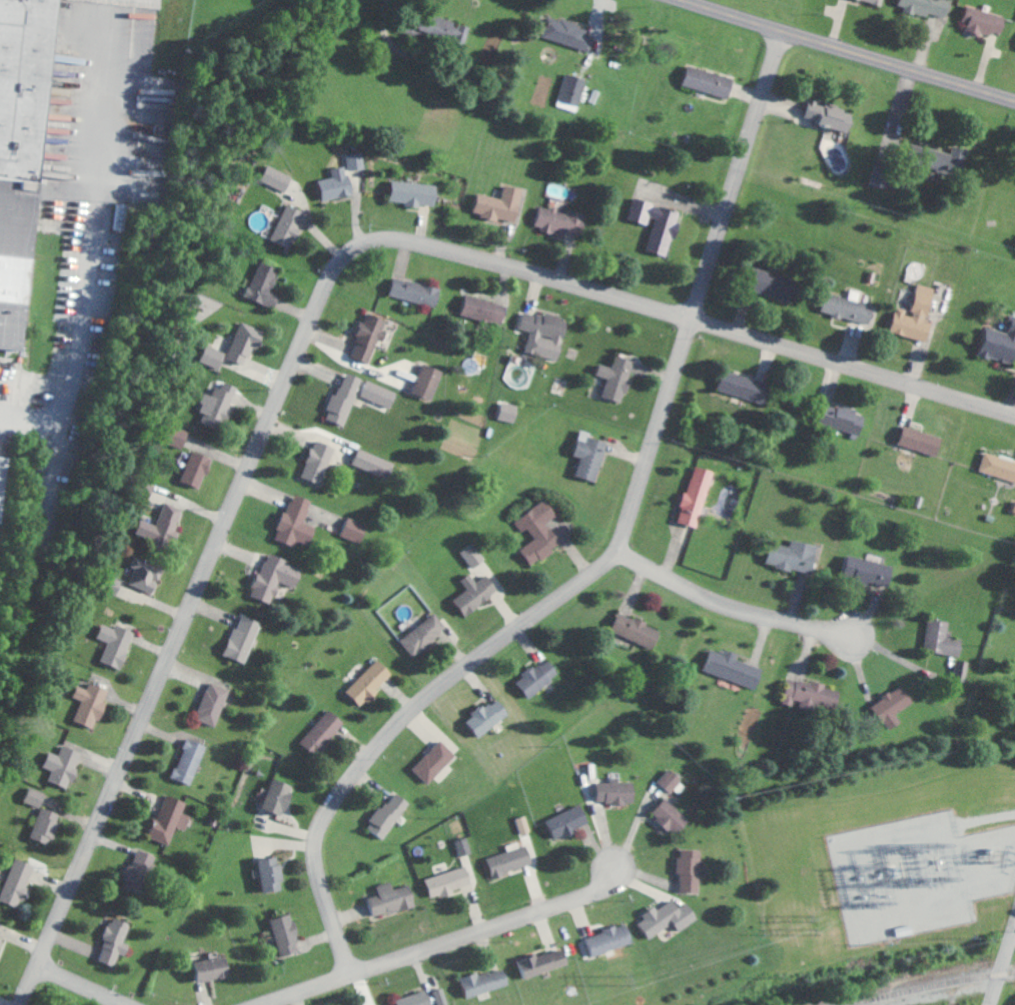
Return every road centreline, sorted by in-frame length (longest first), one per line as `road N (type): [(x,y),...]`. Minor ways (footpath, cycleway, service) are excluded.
road 1 (residential): [(1014,418),(456,250),(390,239),(354,253),(318,307),(20,1004)]
road 2 (residential): [(779,34),(611,548),(431,692),(354,777),(328,819),(319,866),(348,973)]
road 3 (residential): [(252,1004),(584,894),(613,867)]
road 4 (secondary): [(1014,105),(673,0)]
road 5 (residential): [(611,548),(713,599),(855,634)]

